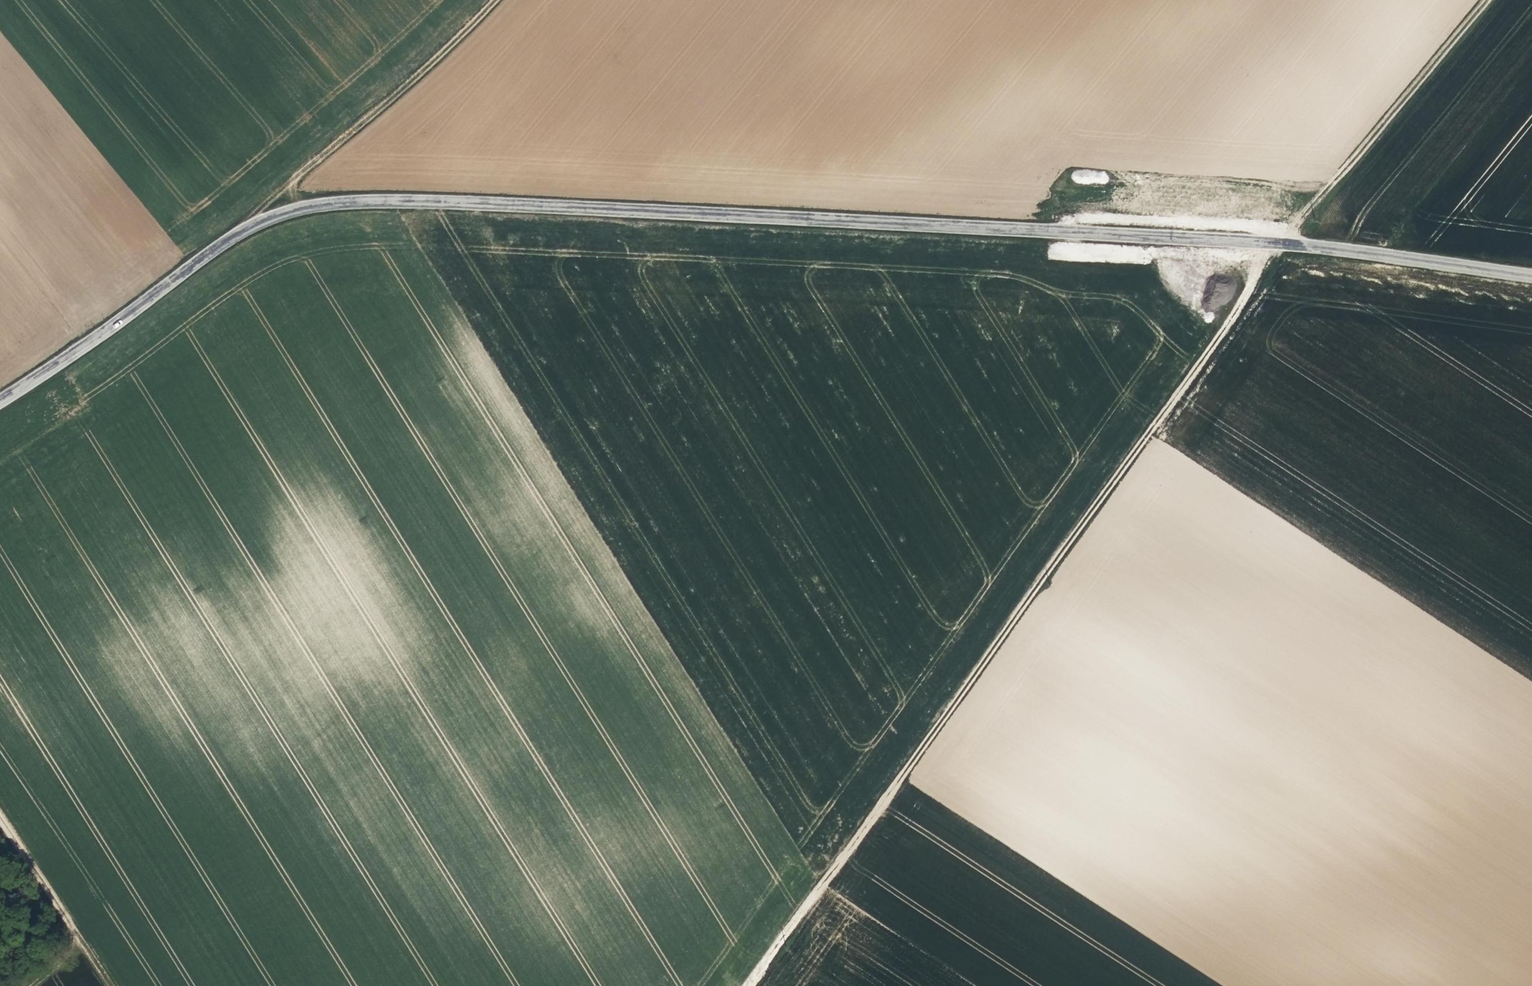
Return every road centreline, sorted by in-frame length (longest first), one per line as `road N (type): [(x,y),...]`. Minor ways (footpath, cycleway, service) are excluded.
road 1 (unclassified): [(1531,276),(1287,240),(394,201),(306,207),(247,228),(0,403)]
road 2 (track): [(1487,0),(1287,240),(751,985)]
road 3 (track): [(495,0),(247,228)]
road 4 (track): [(100,985),(0,837)]

